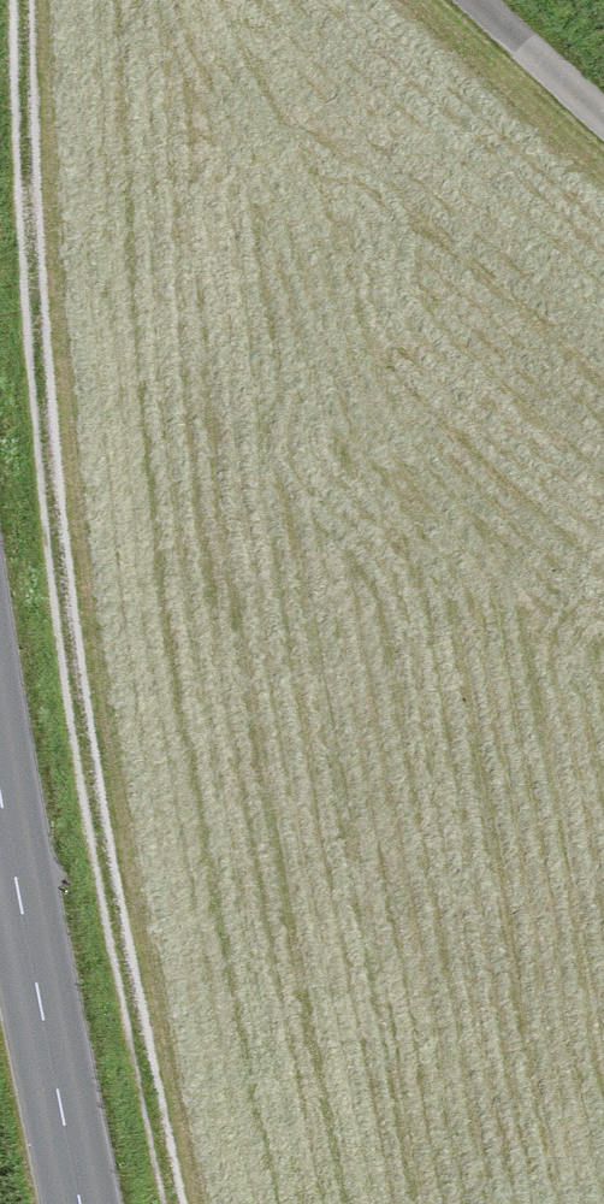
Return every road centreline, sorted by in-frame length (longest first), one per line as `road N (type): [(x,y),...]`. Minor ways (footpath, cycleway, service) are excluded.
road 1 (track): [(175,1203),(88,769),(59,566),(38,326),(22,0)]
road 2 (secondary): [(0,792),(81,1203)]
road 3 (track): [(603,119),(475,0)]

